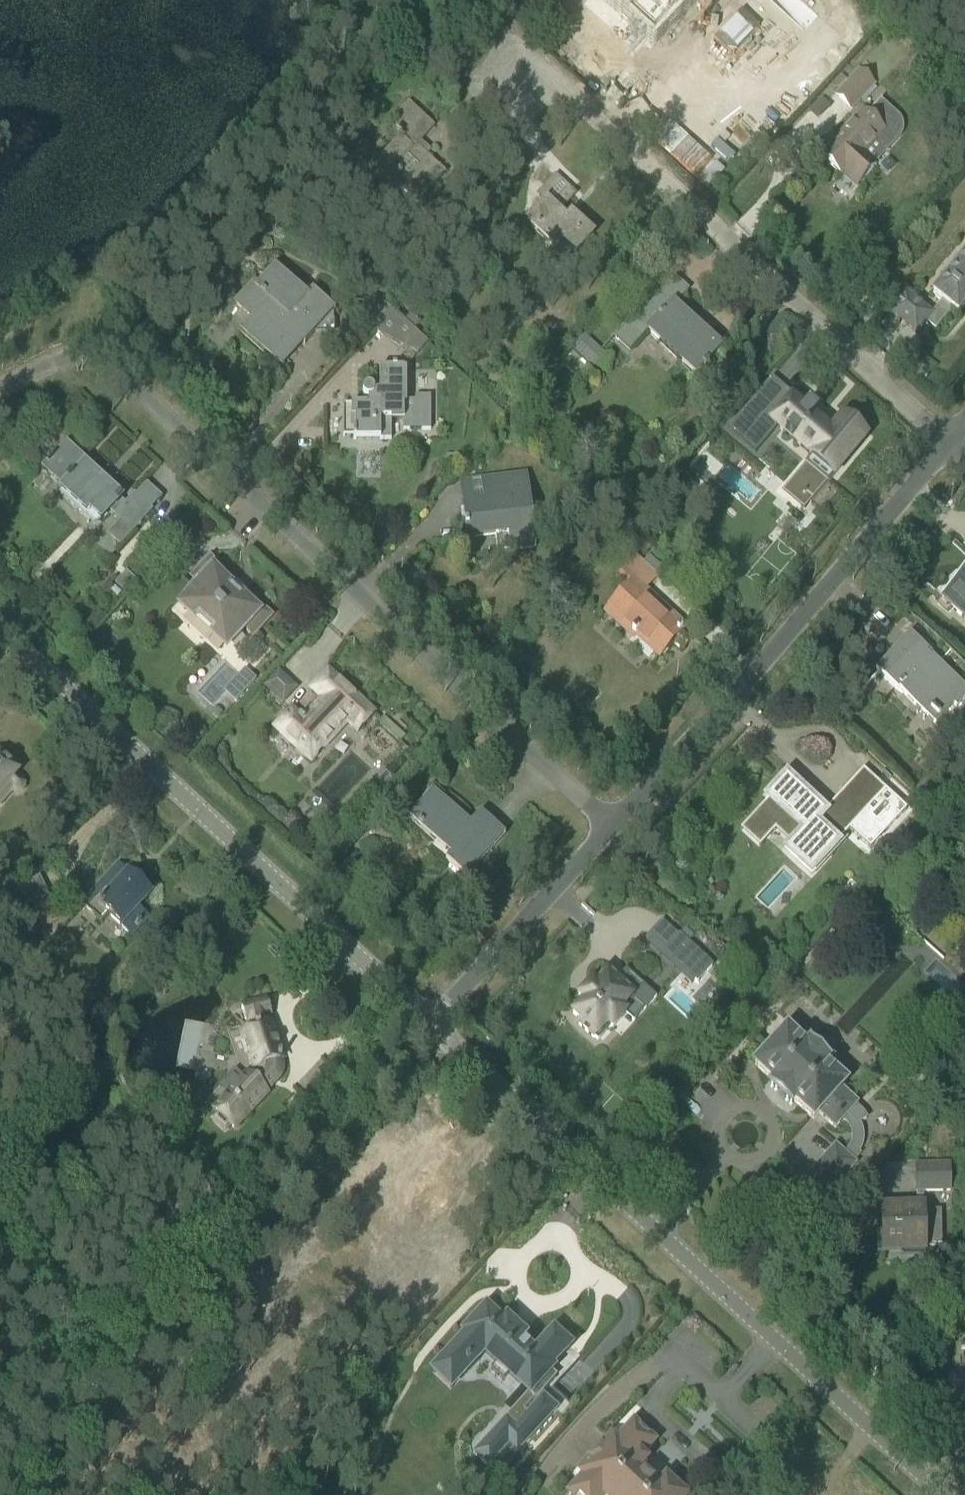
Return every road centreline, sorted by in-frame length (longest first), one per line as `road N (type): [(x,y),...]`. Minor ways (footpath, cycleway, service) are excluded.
road 1 (residential): [(612,824),(119,373),(87,351),(59,354),(0,384)]
road 2 (residential): [(945,1494),(429,1020)]
road 3 (track): [(7,1494),(76,1426),(150,1296),(195,1253),(268,1155),(429,1020)]
road 4 (residential): [(948,443),(521,37)]
road 5 (residential): [(429,1020),(0,628)]
road 6 (residential): [(612,824),(948,443)]
road 7 (residential): [(429,1020),(612,824)]

